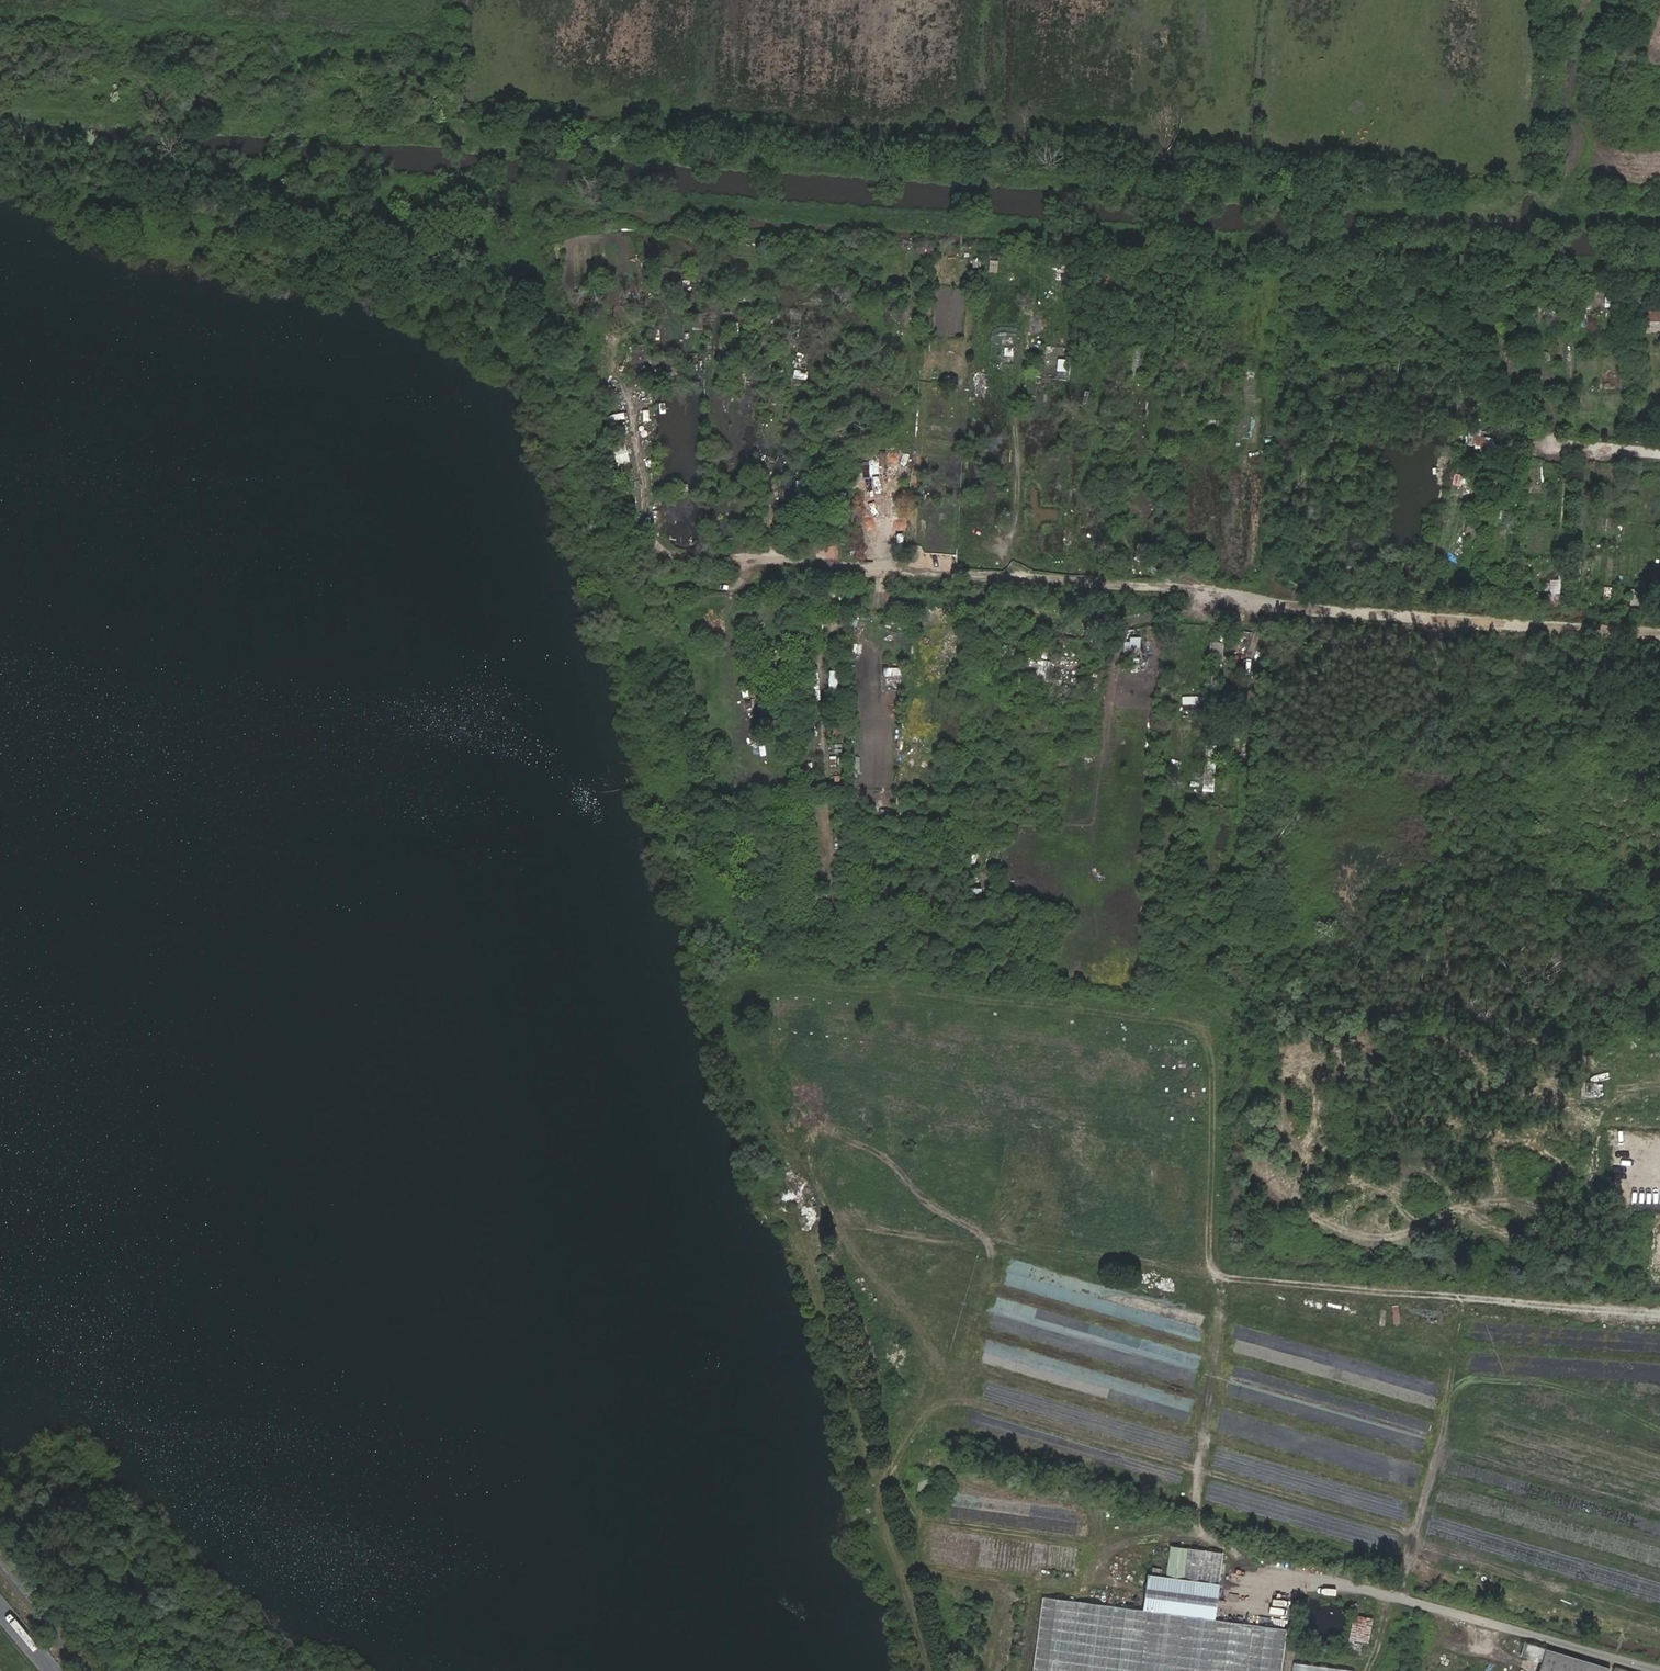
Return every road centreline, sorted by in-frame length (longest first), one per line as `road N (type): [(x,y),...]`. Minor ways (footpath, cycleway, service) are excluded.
road 1 (track): [(621,375),(642,508),(667,548),(687,556),(1190,588),(1303,609),(1659,634)]
road 2 (track): [(1659,1314),(1259,1280),(1208,1274),(1165,1253)]
road 3 (track): [(1659,452),(1537,445)]

